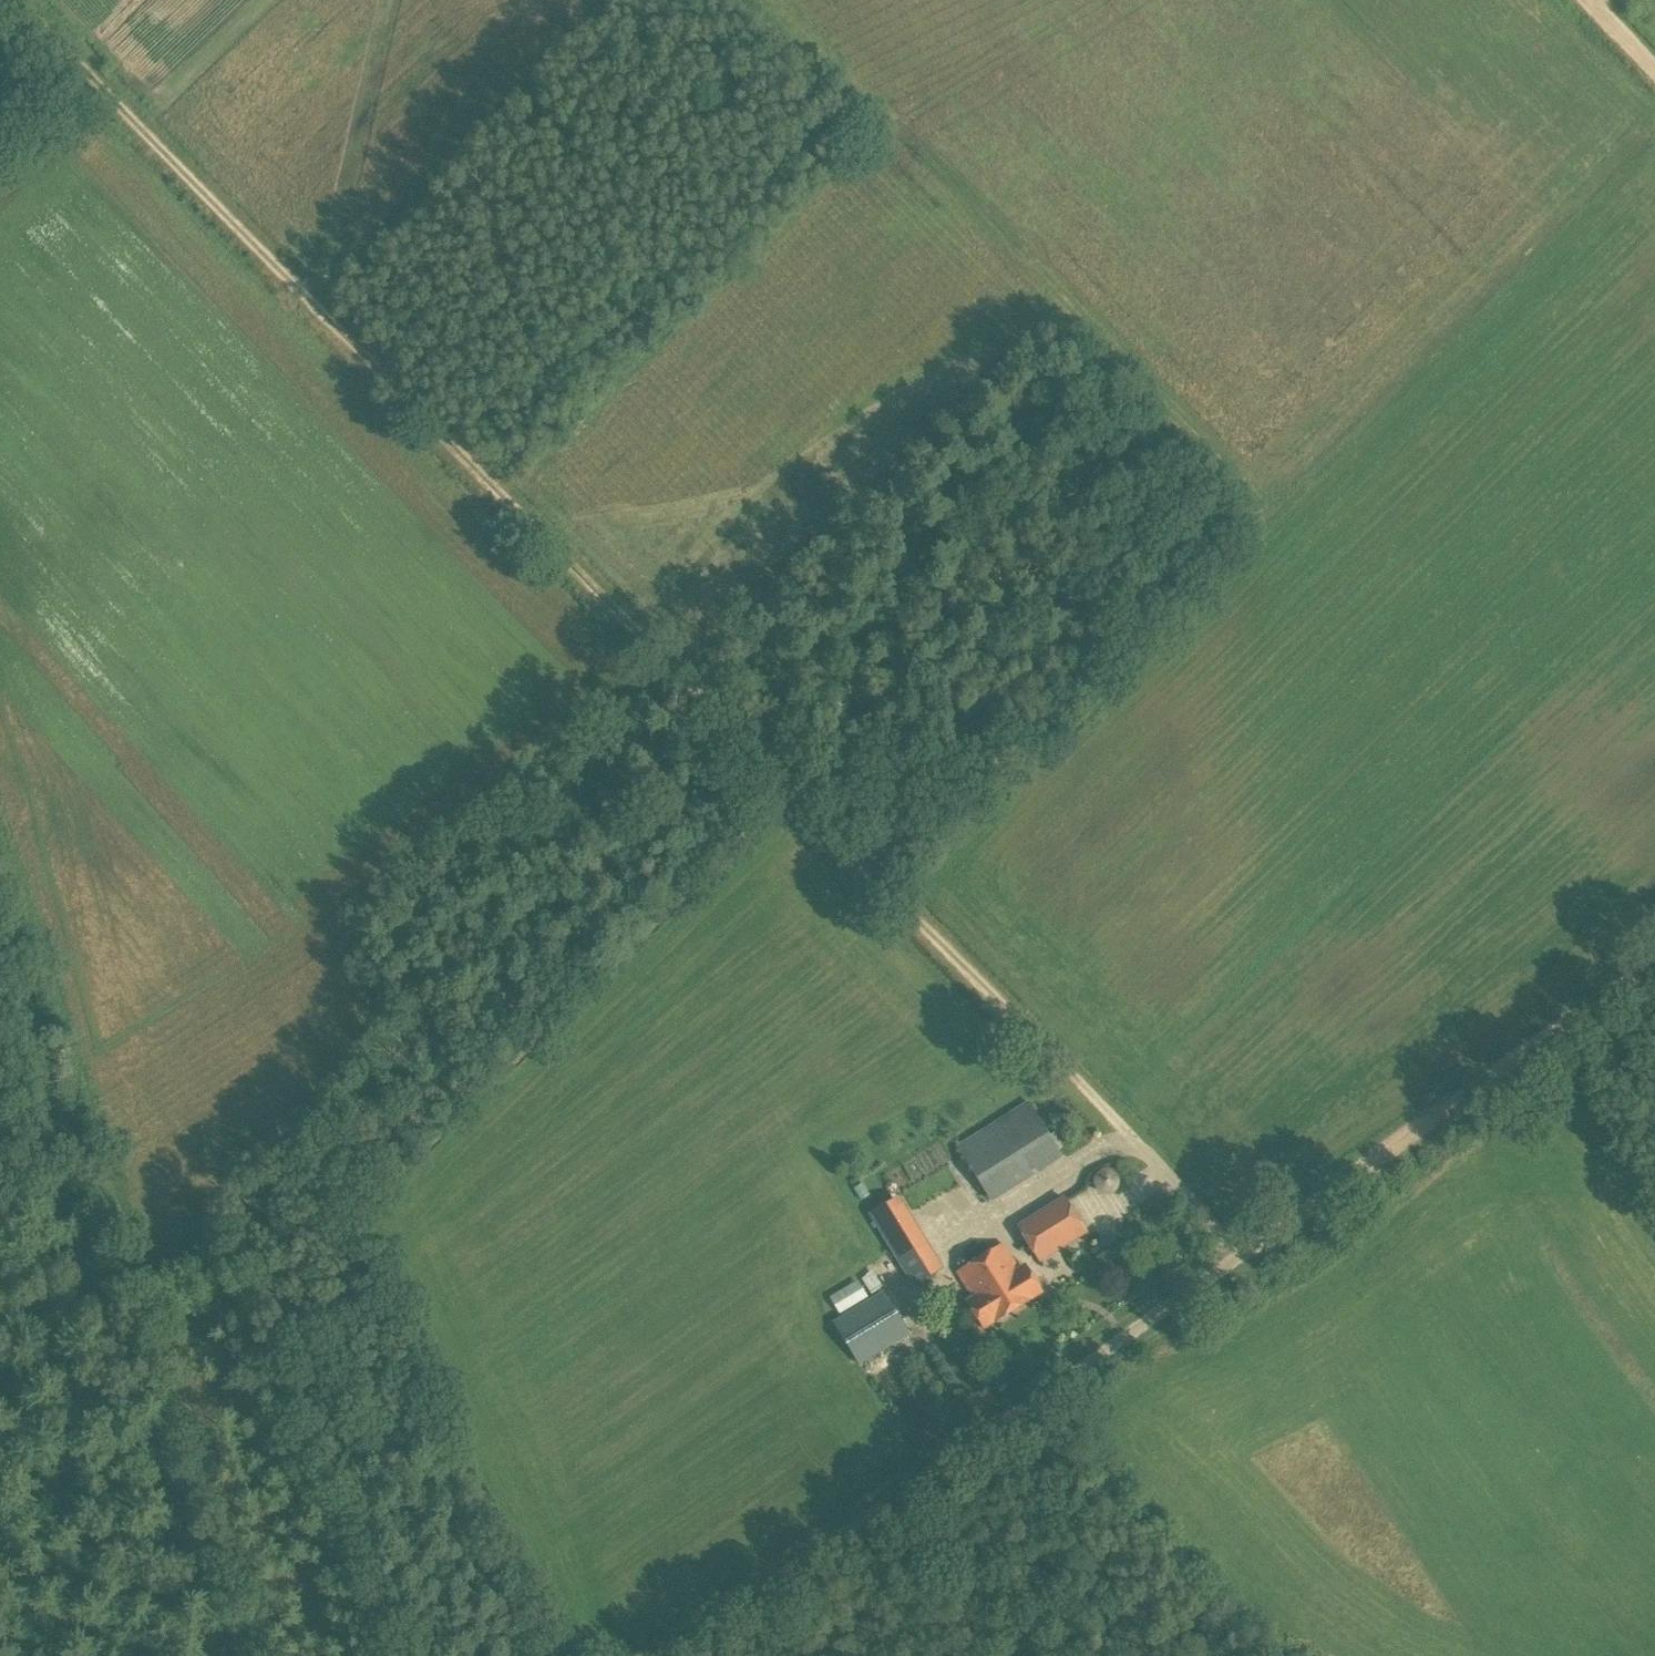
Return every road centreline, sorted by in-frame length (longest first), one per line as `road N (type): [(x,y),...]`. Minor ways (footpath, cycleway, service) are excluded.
road 1 (unclassified): [(684,1655),(1250,1258)]
road 2 (track): [(1250,1258),(1654,979)]

